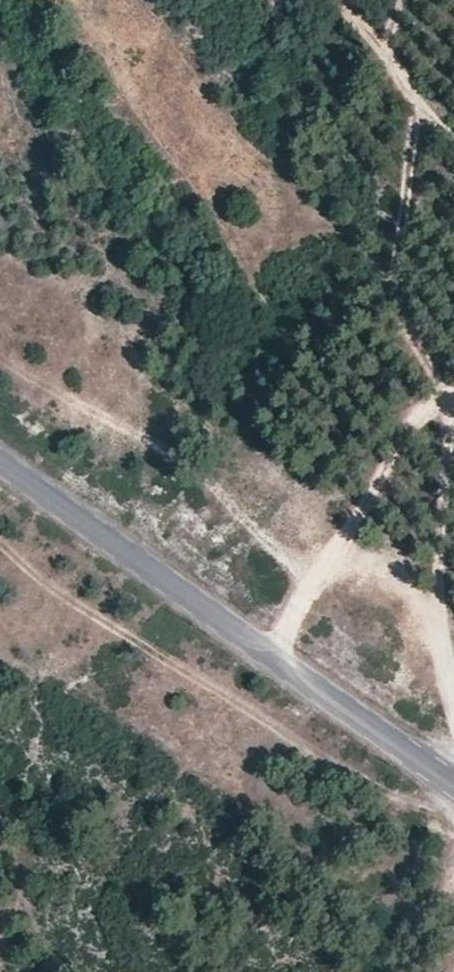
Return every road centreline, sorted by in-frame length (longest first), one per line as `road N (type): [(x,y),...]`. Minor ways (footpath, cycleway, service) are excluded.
road 1 (tertiary): [(0,465),(453,787)]
road 2 (track): [(270,656),(403,427),(453,396)]
road 3 (track): [(453,469),(446,531),(453,644)]

